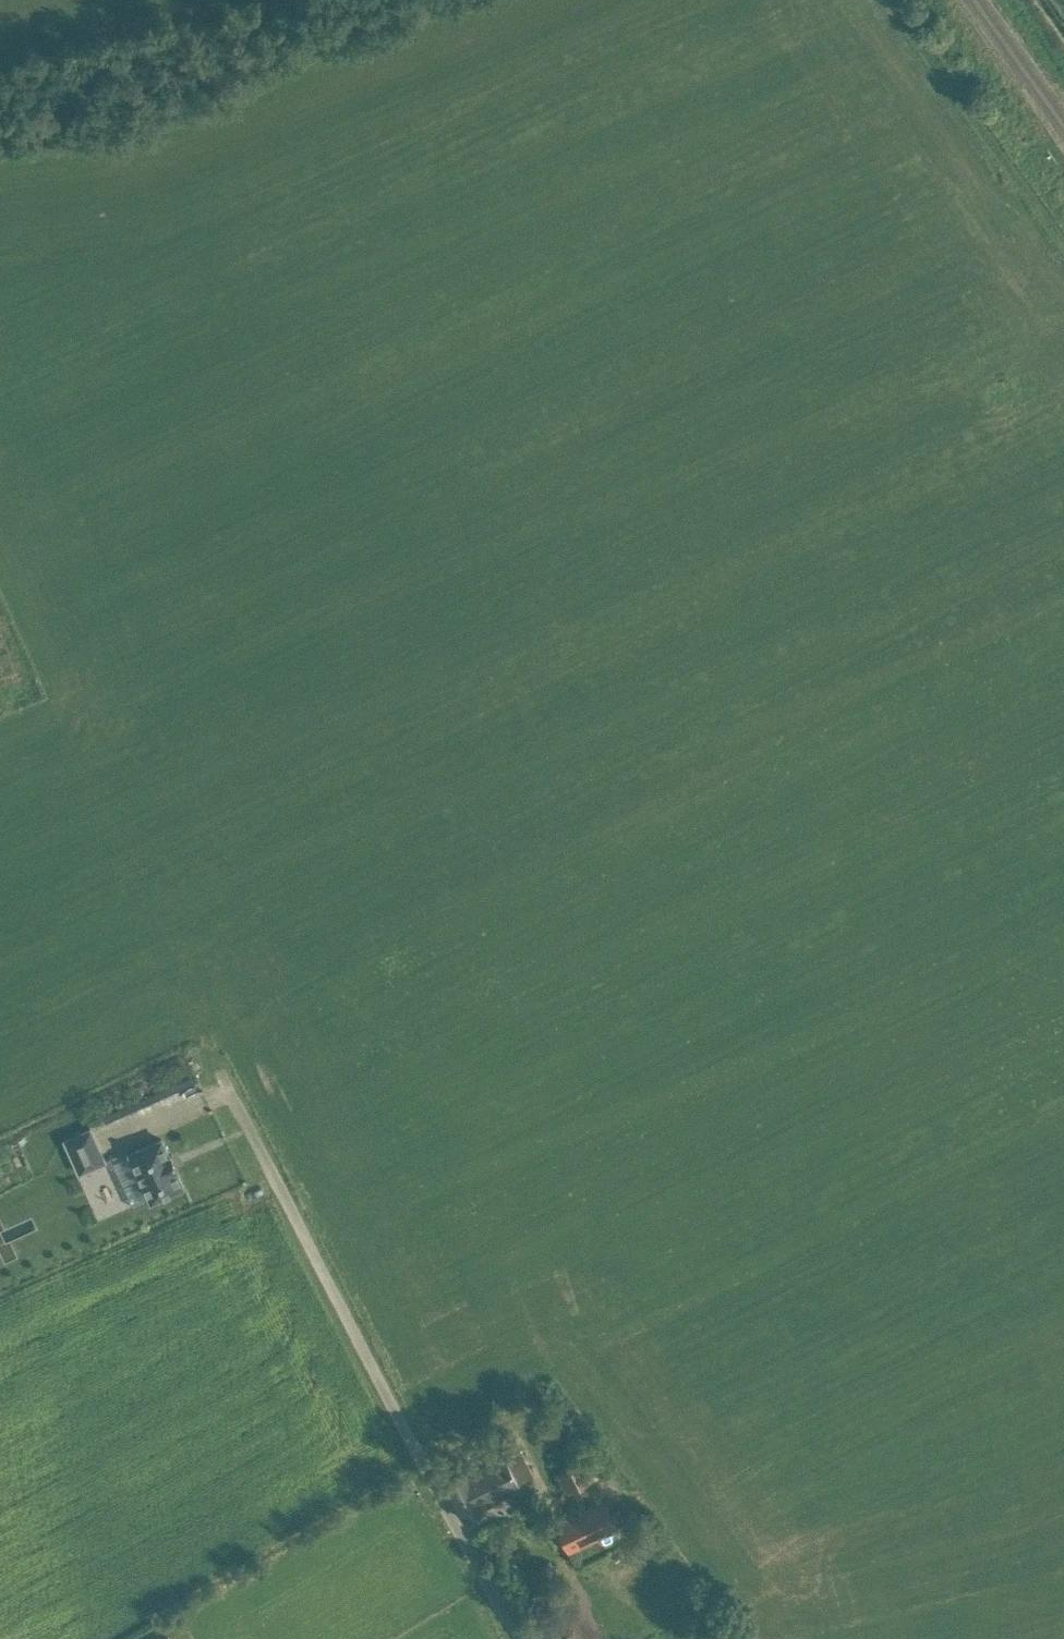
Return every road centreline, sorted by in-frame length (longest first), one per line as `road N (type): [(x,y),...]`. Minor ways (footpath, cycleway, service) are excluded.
road 1 (unclassified): [(220,1071),(519,1638)]

